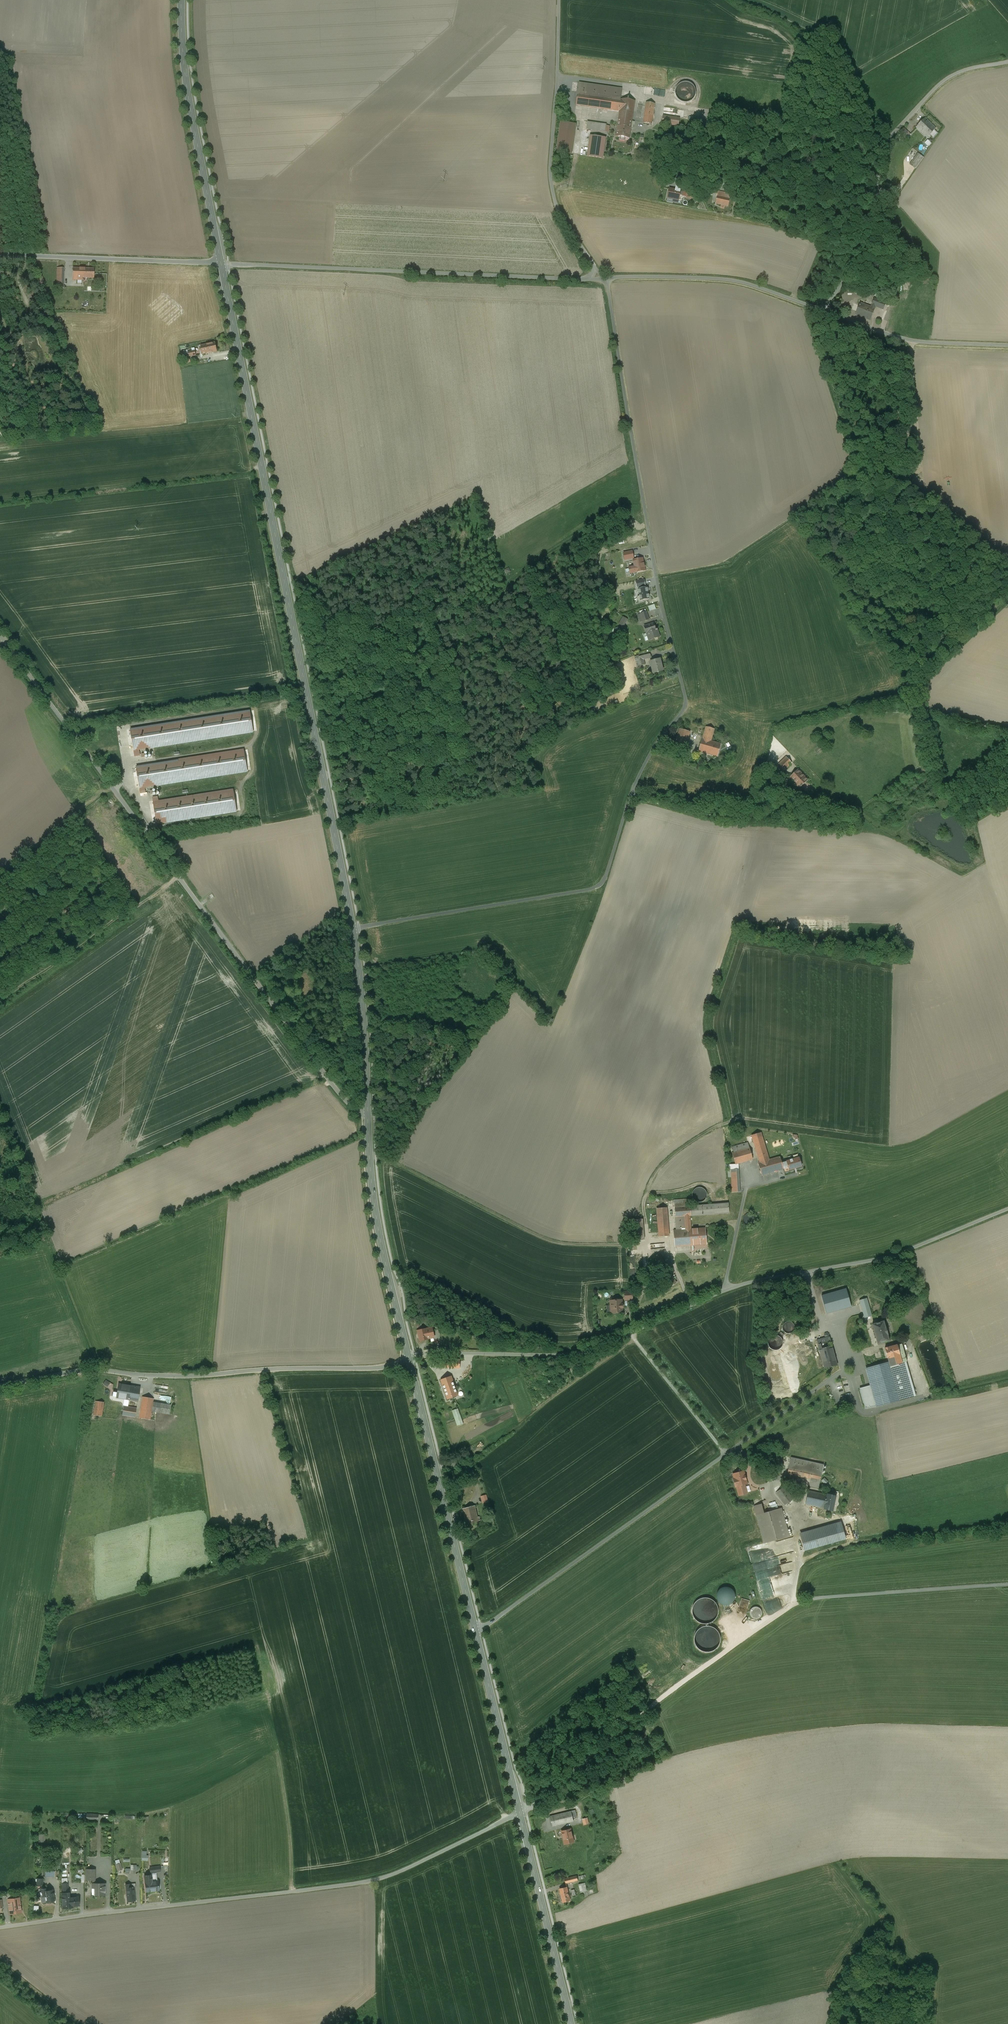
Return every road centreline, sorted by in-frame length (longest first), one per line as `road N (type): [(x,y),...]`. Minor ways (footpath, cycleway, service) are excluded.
road 1 (unclassified): [(353,929),(600,885),(637,779),(684,709),(606,279)]
road 2 (secondary): [(221,263),(353,929)]
road 3 (unclassified): [(0,637),(351,1107),(368,1114)]
road 4 (unclassified): [(520,1813),(355,1884),(0,1927)]
road 5 (unclassified): [(475,1629),(727,1454),(631,1334)]
road 6 (unclassified): [(0,1387),(88,1370),(193,1376),(368,1368),(409,1357)]
road 7 (unclassified): [(631,1334),(737,1286),(875,1260),(1007,1210)]
road 8 (unclassified): [(221,263),(584,279)]
road 9 (track): [(790,1605),(520,1813)]
road 10 (unclassified): [(825,311),(855,260),(896,131),(944,81),(1007,63)]
road 11 (secondary): [(409,1357),(475,1629)]
road 12 (unclassified): [(593,266),(553,180),(560,0)]
road 13 (secondary): [(181,0),(190,105),(221,263)]
road 14 (track): [(323,777),(506,591)]
road 15 (secondary): [(368,1114),(373,1197),(409,1357)]
road 16 (unclassified): [(409,1357),(576,1354),(631,1334)]
road 17 (unclassified): [(606,279),(740,282),(825,311)]
road 18 (unclassified): [(0,256),(221,263)]
road 19 (track): [(178,876),(0,1002)]
road 20 (track): [(1007,1584),(790,1605)]
road 21 (secondary): [(520,1813),(571,2023)]
road 22 (track): [(797,1563),(894,1536),(1007,1520)]
road 23 (secondary): [(475,1629),(520,1813)]
road 24 (unclassified): [(825,311),(913,342),(1007,346)]
road 25 (secondary): [(353,929),(368,1114)]
road 26 (track): [(637,1341),(537,1409)]

